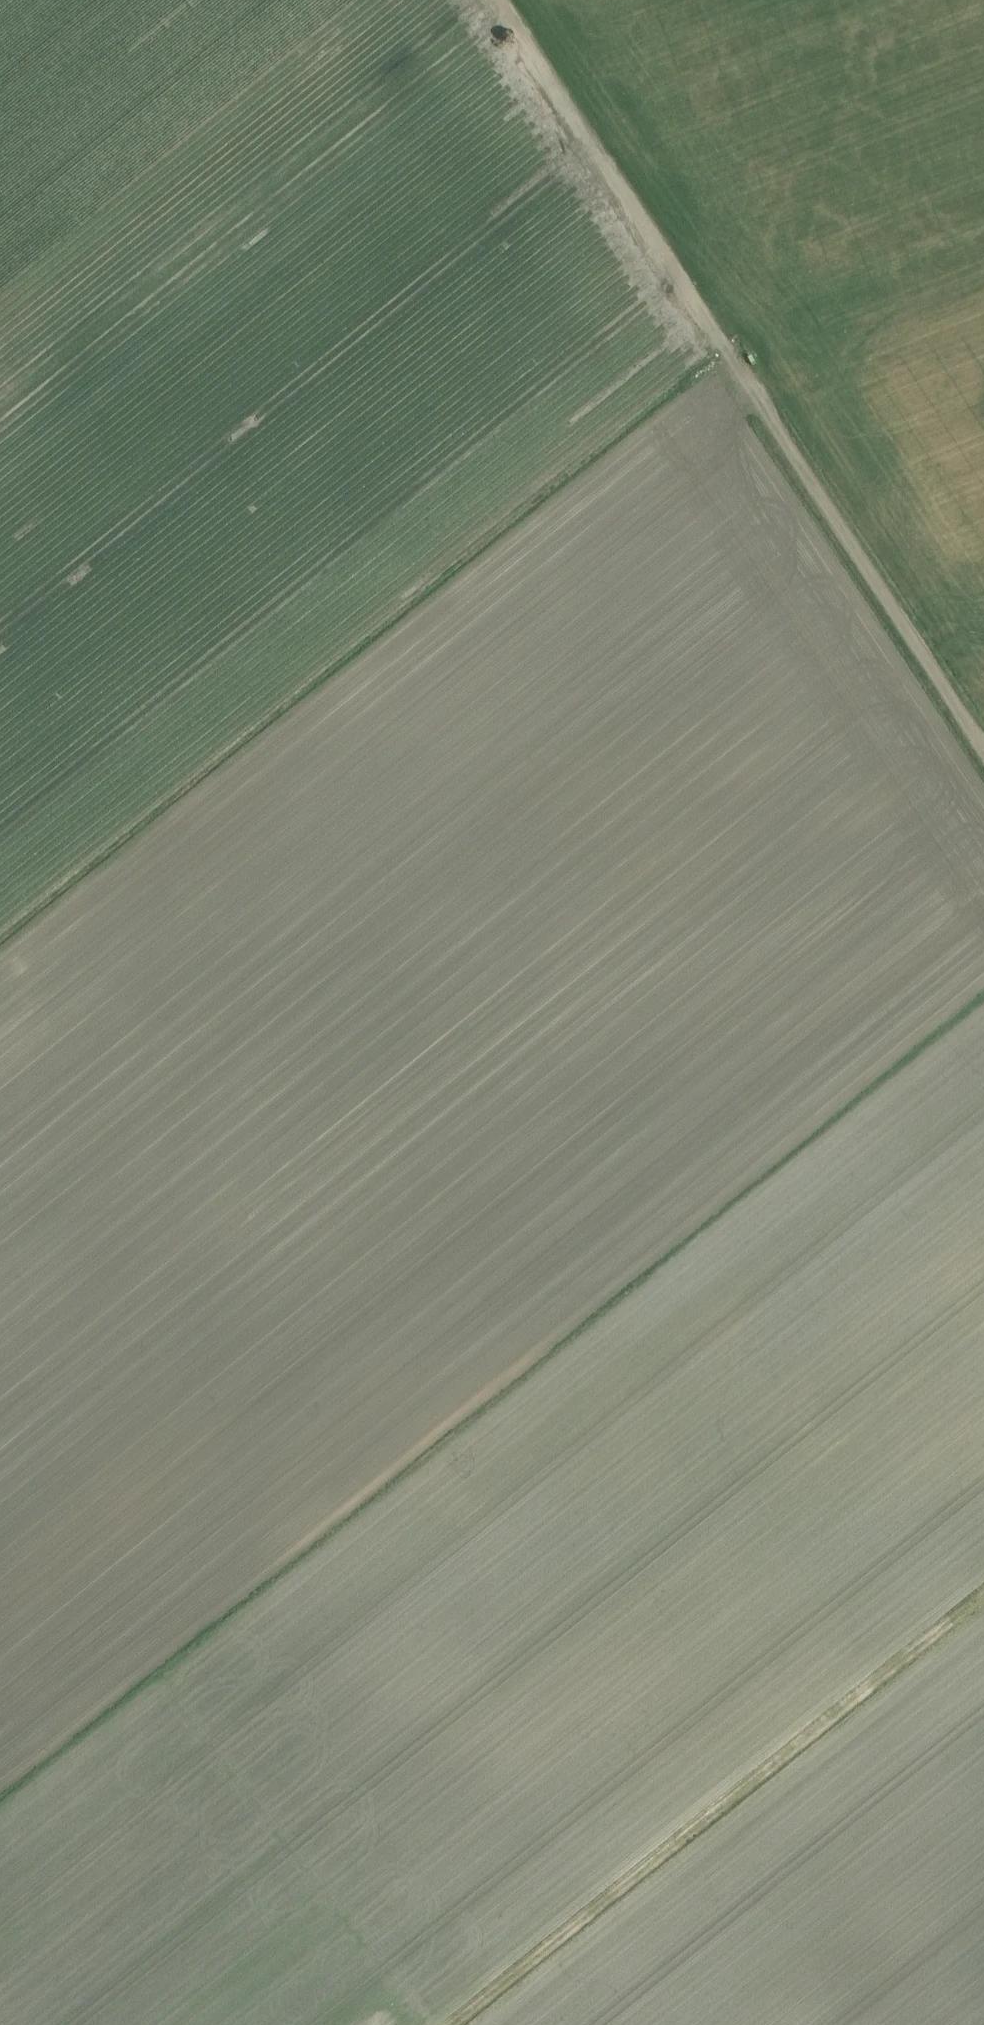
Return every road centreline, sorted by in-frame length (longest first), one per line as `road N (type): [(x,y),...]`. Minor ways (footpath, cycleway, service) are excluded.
road 1 (track): [(497,0),(983,748)]
road 2 (track): [(457,2024),(983,1595)]

